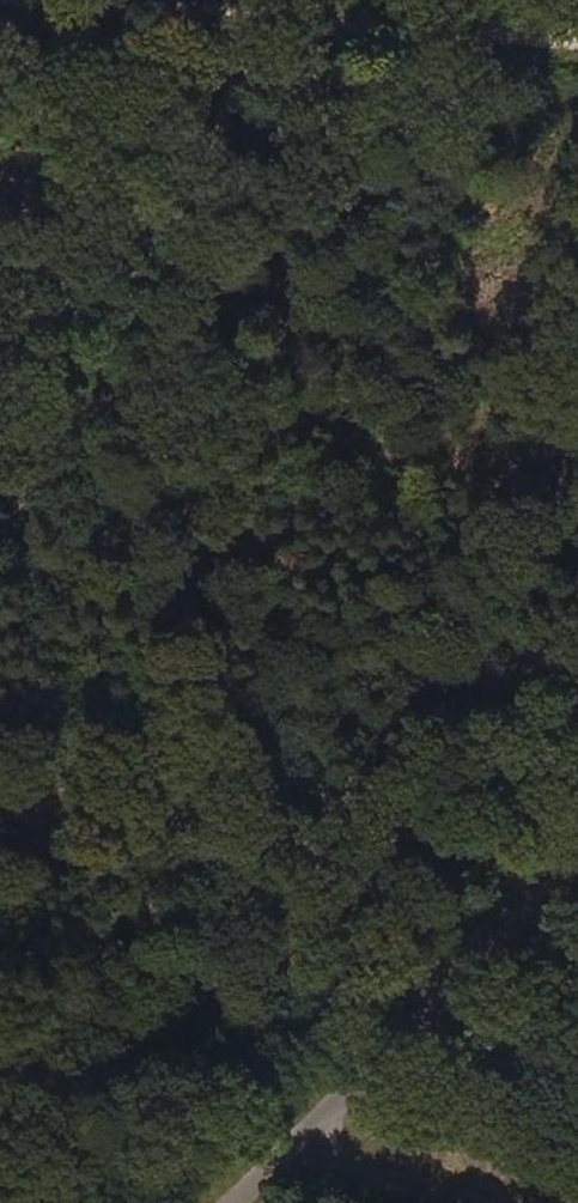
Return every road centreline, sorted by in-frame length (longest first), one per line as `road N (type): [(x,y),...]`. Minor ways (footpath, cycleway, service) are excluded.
road 1 (track): [(36,0),(577,43)]
road 2 (unclassified): [(239,1202),(577,866)]

